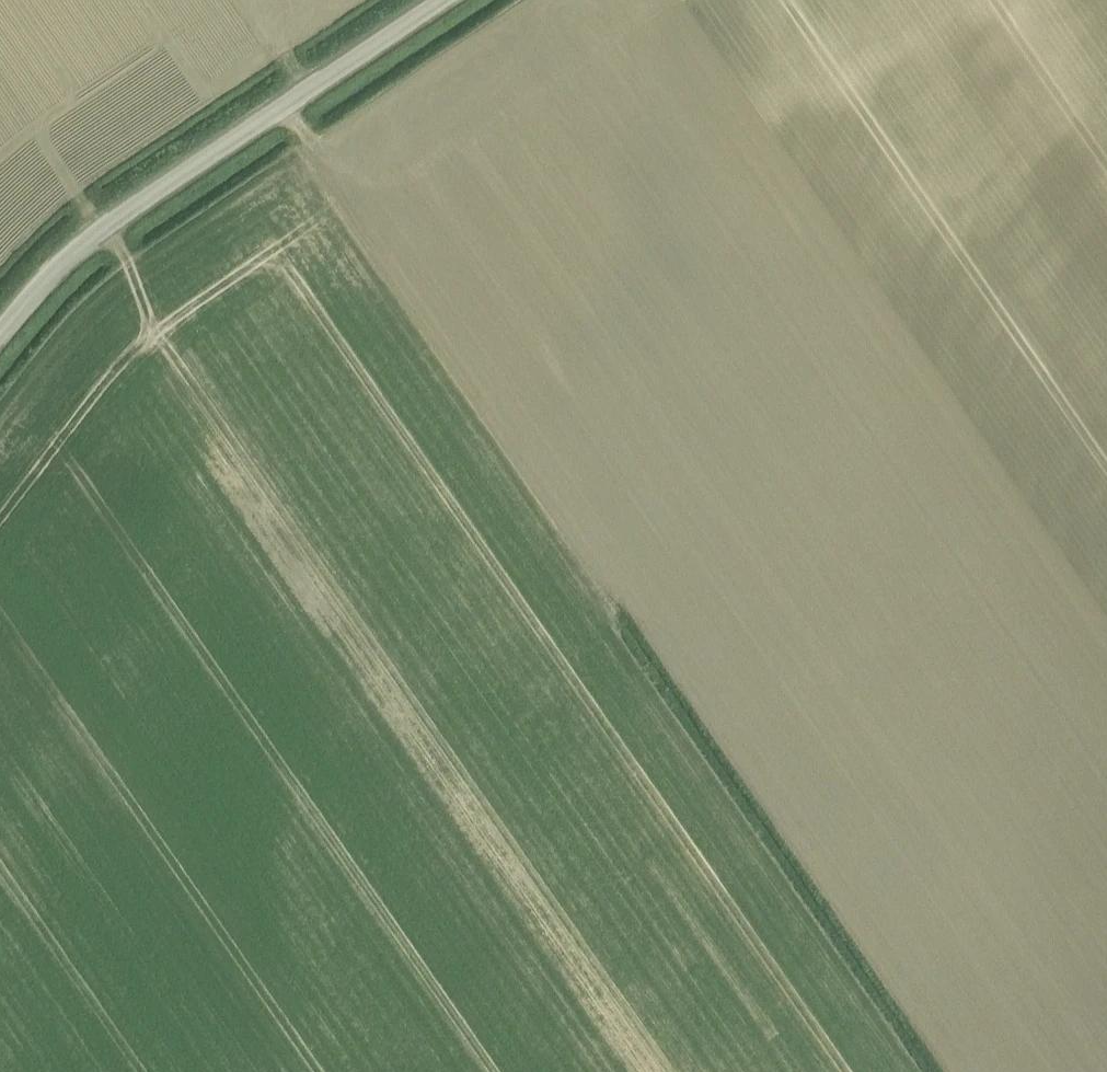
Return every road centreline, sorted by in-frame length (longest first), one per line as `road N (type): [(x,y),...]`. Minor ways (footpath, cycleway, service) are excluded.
road 1 (unclassified): [(0,351),(61,273),(459,0)]

